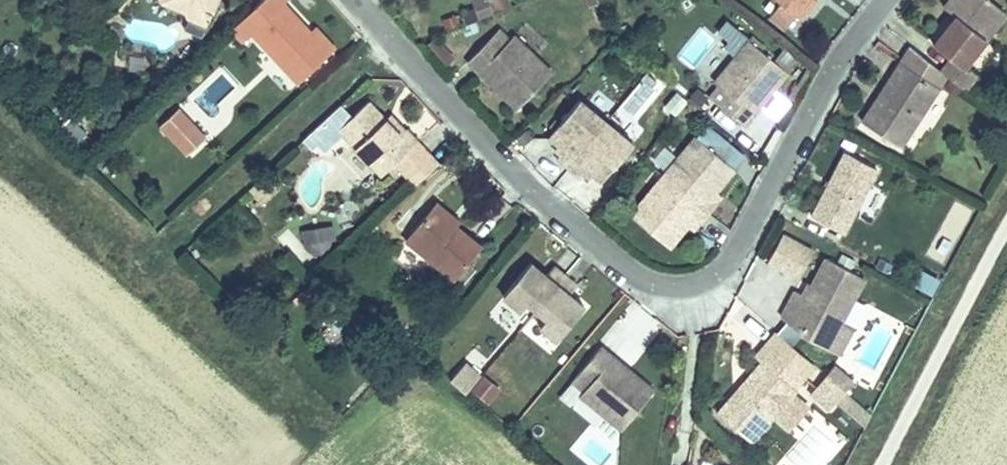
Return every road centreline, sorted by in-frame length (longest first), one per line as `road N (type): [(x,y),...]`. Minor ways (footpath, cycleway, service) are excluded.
road 1 (residential): [(883,0),(743,248),(713,281),(680,291),(628,276),(387,40)]

